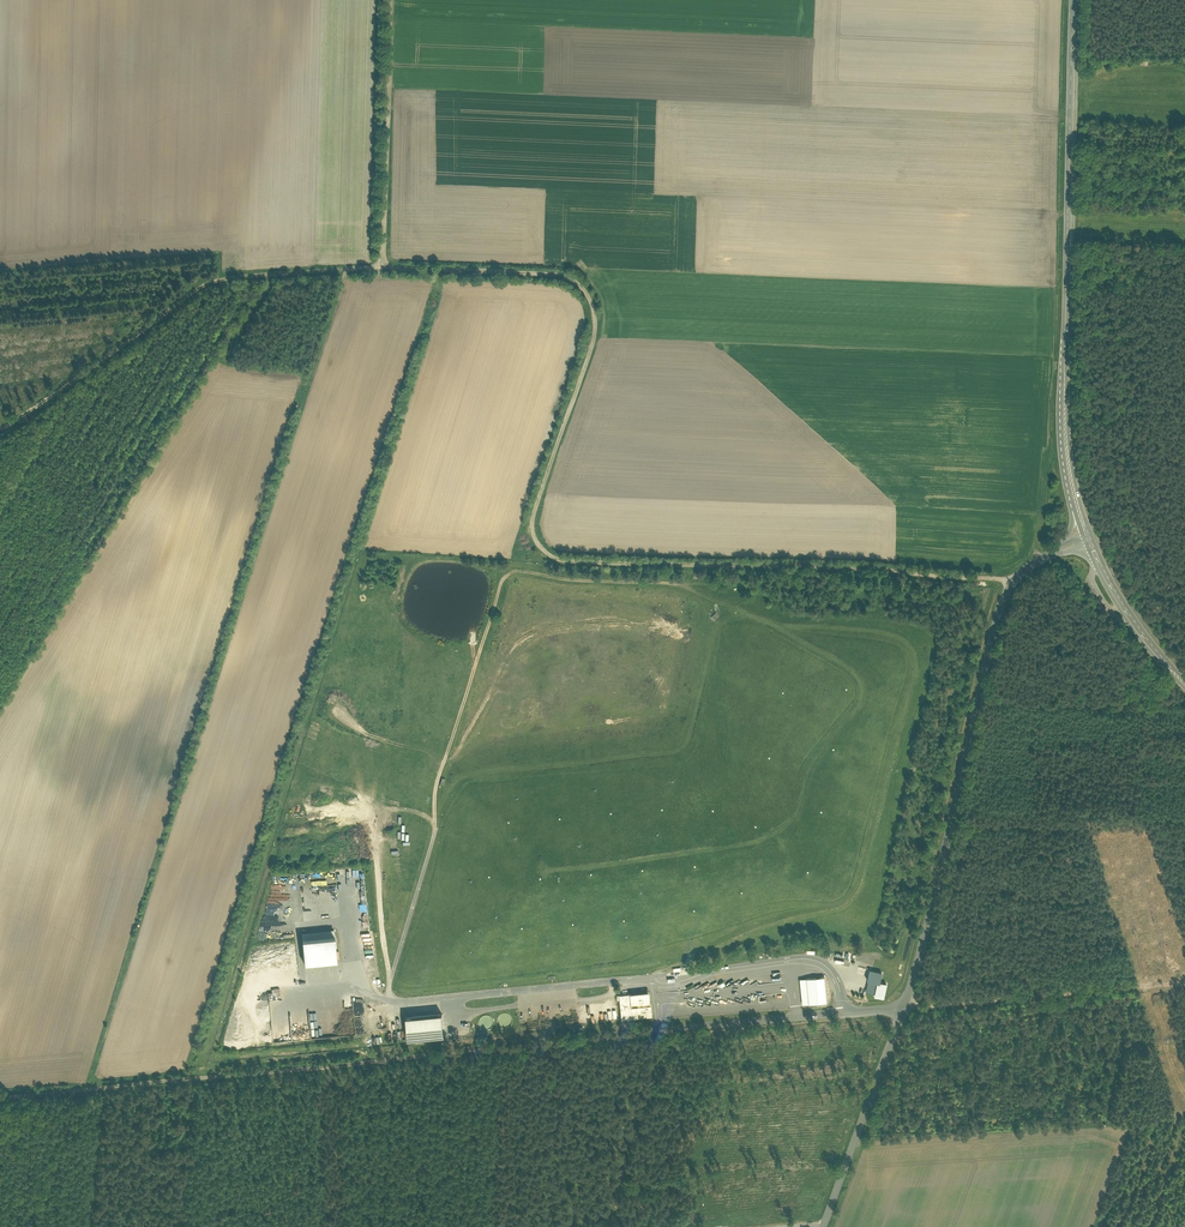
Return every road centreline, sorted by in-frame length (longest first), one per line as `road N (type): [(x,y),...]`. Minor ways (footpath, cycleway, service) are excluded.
road 1 (track): [(390,0),(381,265),(556,274),(591,302),(594,331),(535,515),(546,550),(565,559),(1019,578)]
road 2 (track): [(0,1099),(712,1024)]
road 3 (secondary): [(1090,542),(1064,419),(1072,0)]
road 4 (tertiary): [(1090,542),(1023,574),(998,610),(905,1005)]
road 5 (track): [(272,273),(232,275),(203,287),(0,431)]
road 6 (track): [(1184,983),(905,1005)]
road 7 (tertiary): [(905,1005),(824,1226)]
road 8 (track): [(381,265),(272,273),(225,352)]
road 9 (unclassified): [(905,1005),(712,1024)]

